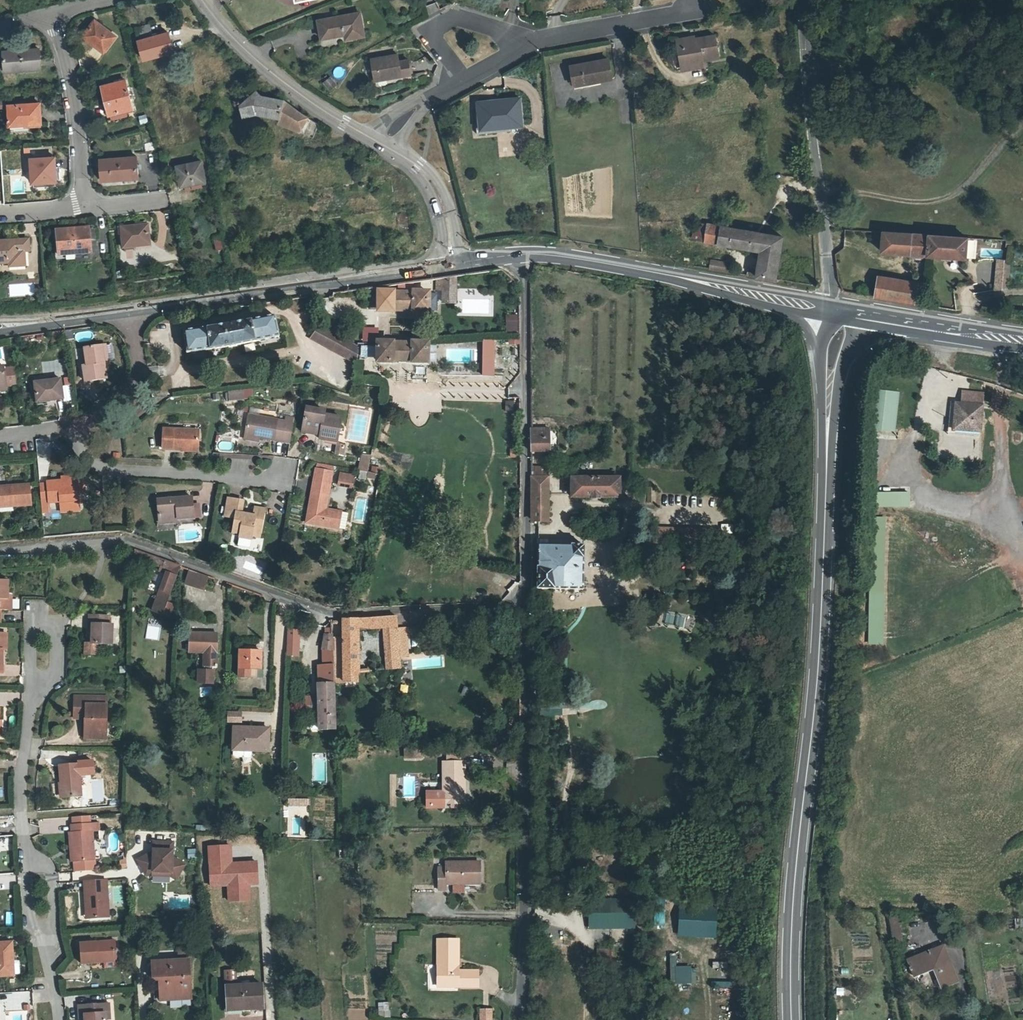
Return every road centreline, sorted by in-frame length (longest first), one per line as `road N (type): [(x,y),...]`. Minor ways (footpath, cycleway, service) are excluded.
road 1 (secondary): [(838,314),(800,946),(804,1019)]
road 2 (residential): [(513,617),(327,613),(124,542),(0,548)]
road 3 (residential): [(513,617),(529,763),(518,1019)]
road 4 (residential): [(521,259),(525,585),(513,617)]
road 5 (secondary): [(132,312),(454,268)]
road 6 (secondary): [(521,259),(589,264),(838,314)]
road 7 (residential): [(801,0),(800,73),(825,184),(838,314)]
road 8 (residential): [(281,475),(257,481),(98,466),(72,428)]
road 9 (residential): [(202,0),(252,56),(380,144)]
road 10 (residential): [(85,206),(77,114),(51,17)]
road 11 (secondary): [(838,314),(1022,342)]
road 12 (residential): [(517,48),(699,13)]
road 13 (residential): [(517,48),(501,32),(458,17),(430,33),(462,82)]
road 14 (residential): [(380,144),(430,181),(446,214),(454,268)]
road 15 (residential): [(24,852),(19,790),(30,700)]
road 16 (residential): [(72,428),(123,399),(140,374),(132,312)]
road 17 (secondary): [(0,331),(132,312)]

